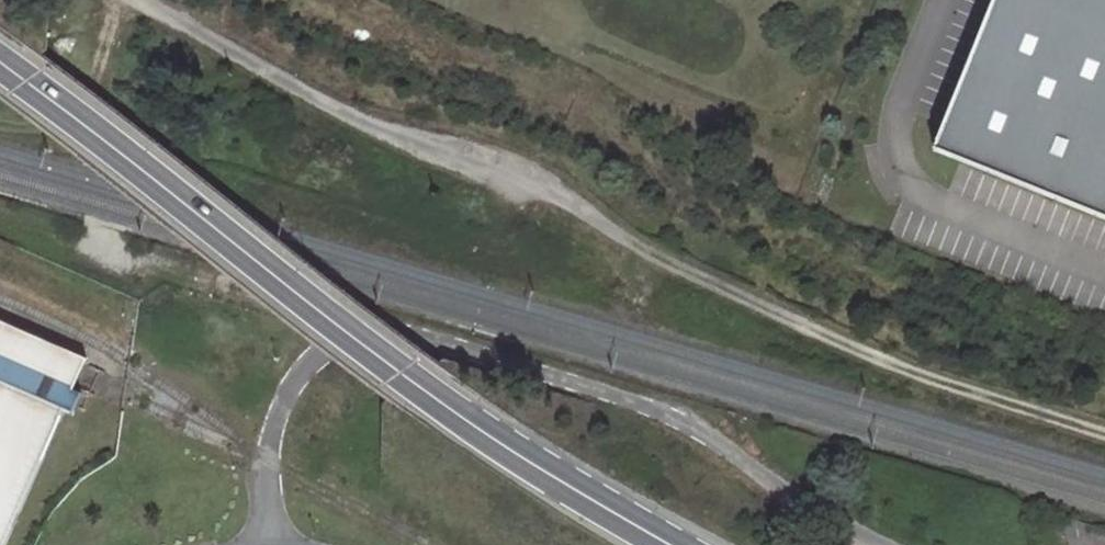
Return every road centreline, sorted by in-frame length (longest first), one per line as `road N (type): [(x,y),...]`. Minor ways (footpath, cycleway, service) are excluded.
road 1 (track): [(139,0),(380,132),(880,363),(1104,433)]
road 2 (primary): [(0,65),(416,381),(673,544)]
road 3 (unclassified): [(873,544),(686,422),(535,369),(369,331),(313,362),(281,399),(266,456),(270,544)]

